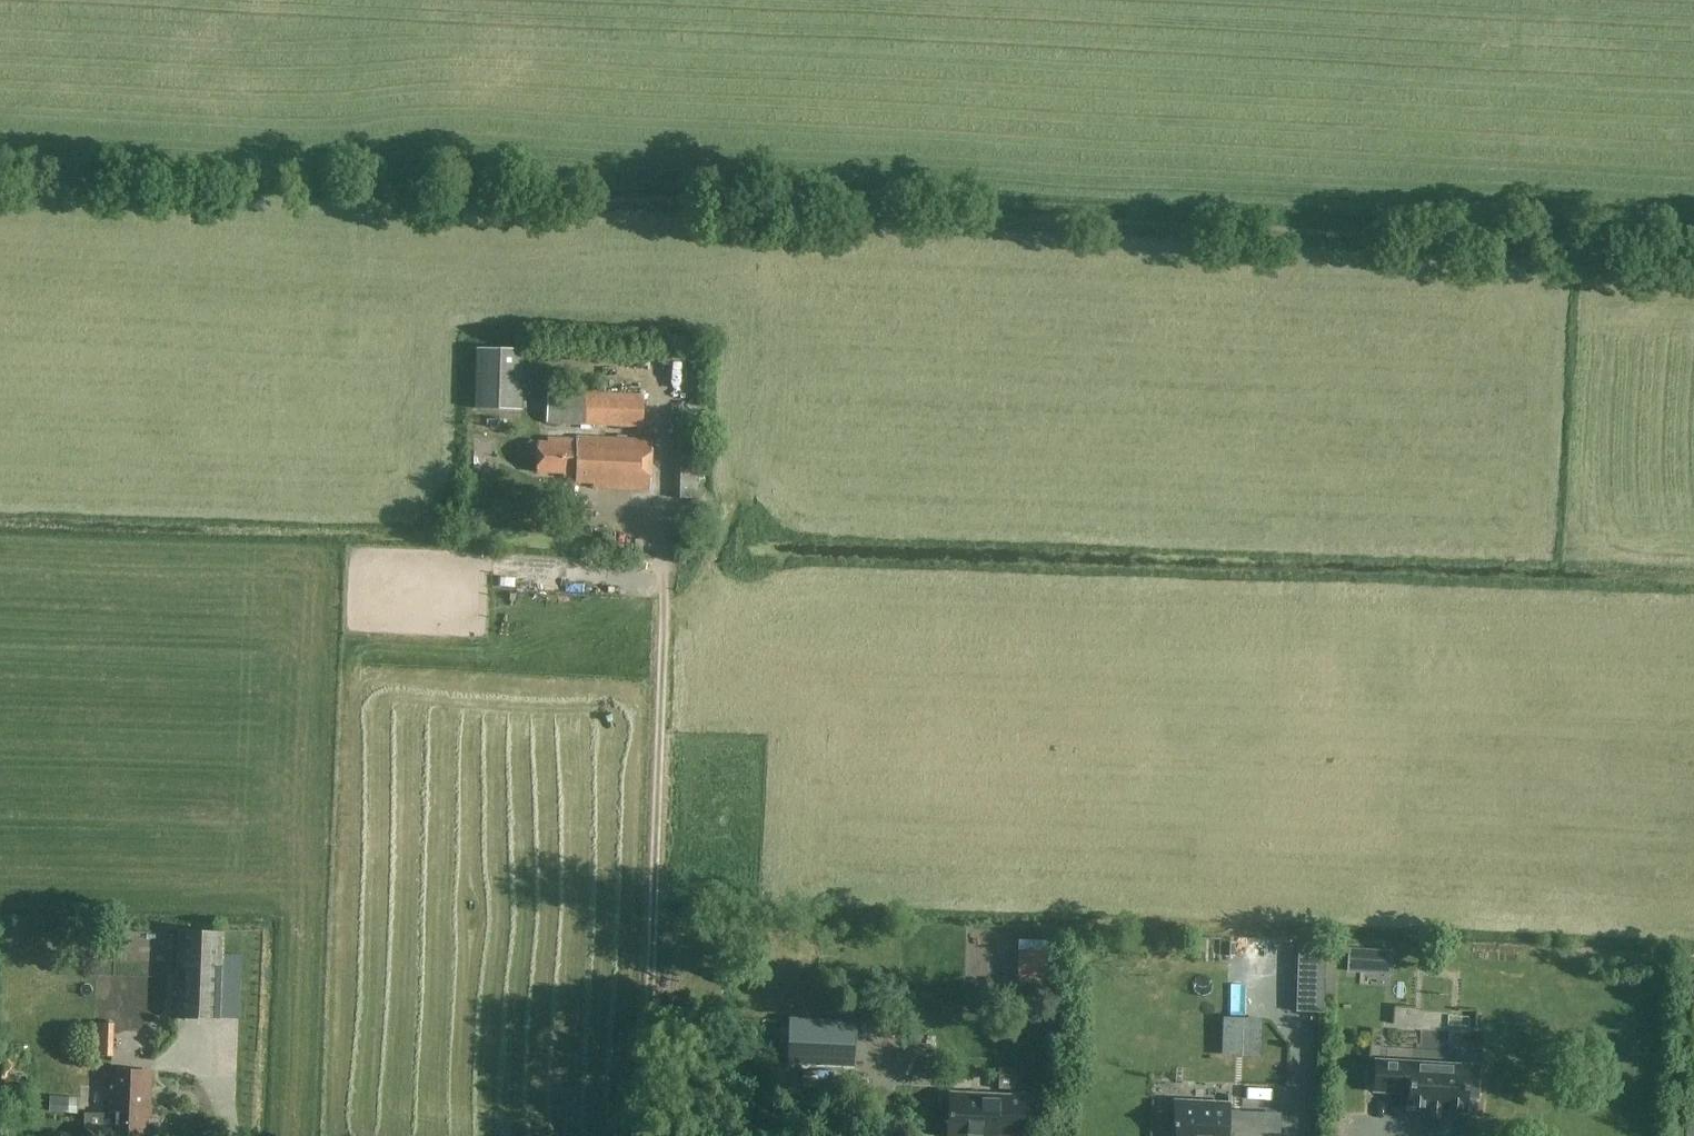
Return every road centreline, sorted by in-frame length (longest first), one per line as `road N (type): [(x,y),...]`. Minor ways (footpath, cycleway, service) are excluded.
road 1 (unclassified): [(653,1135),(669,556)]

